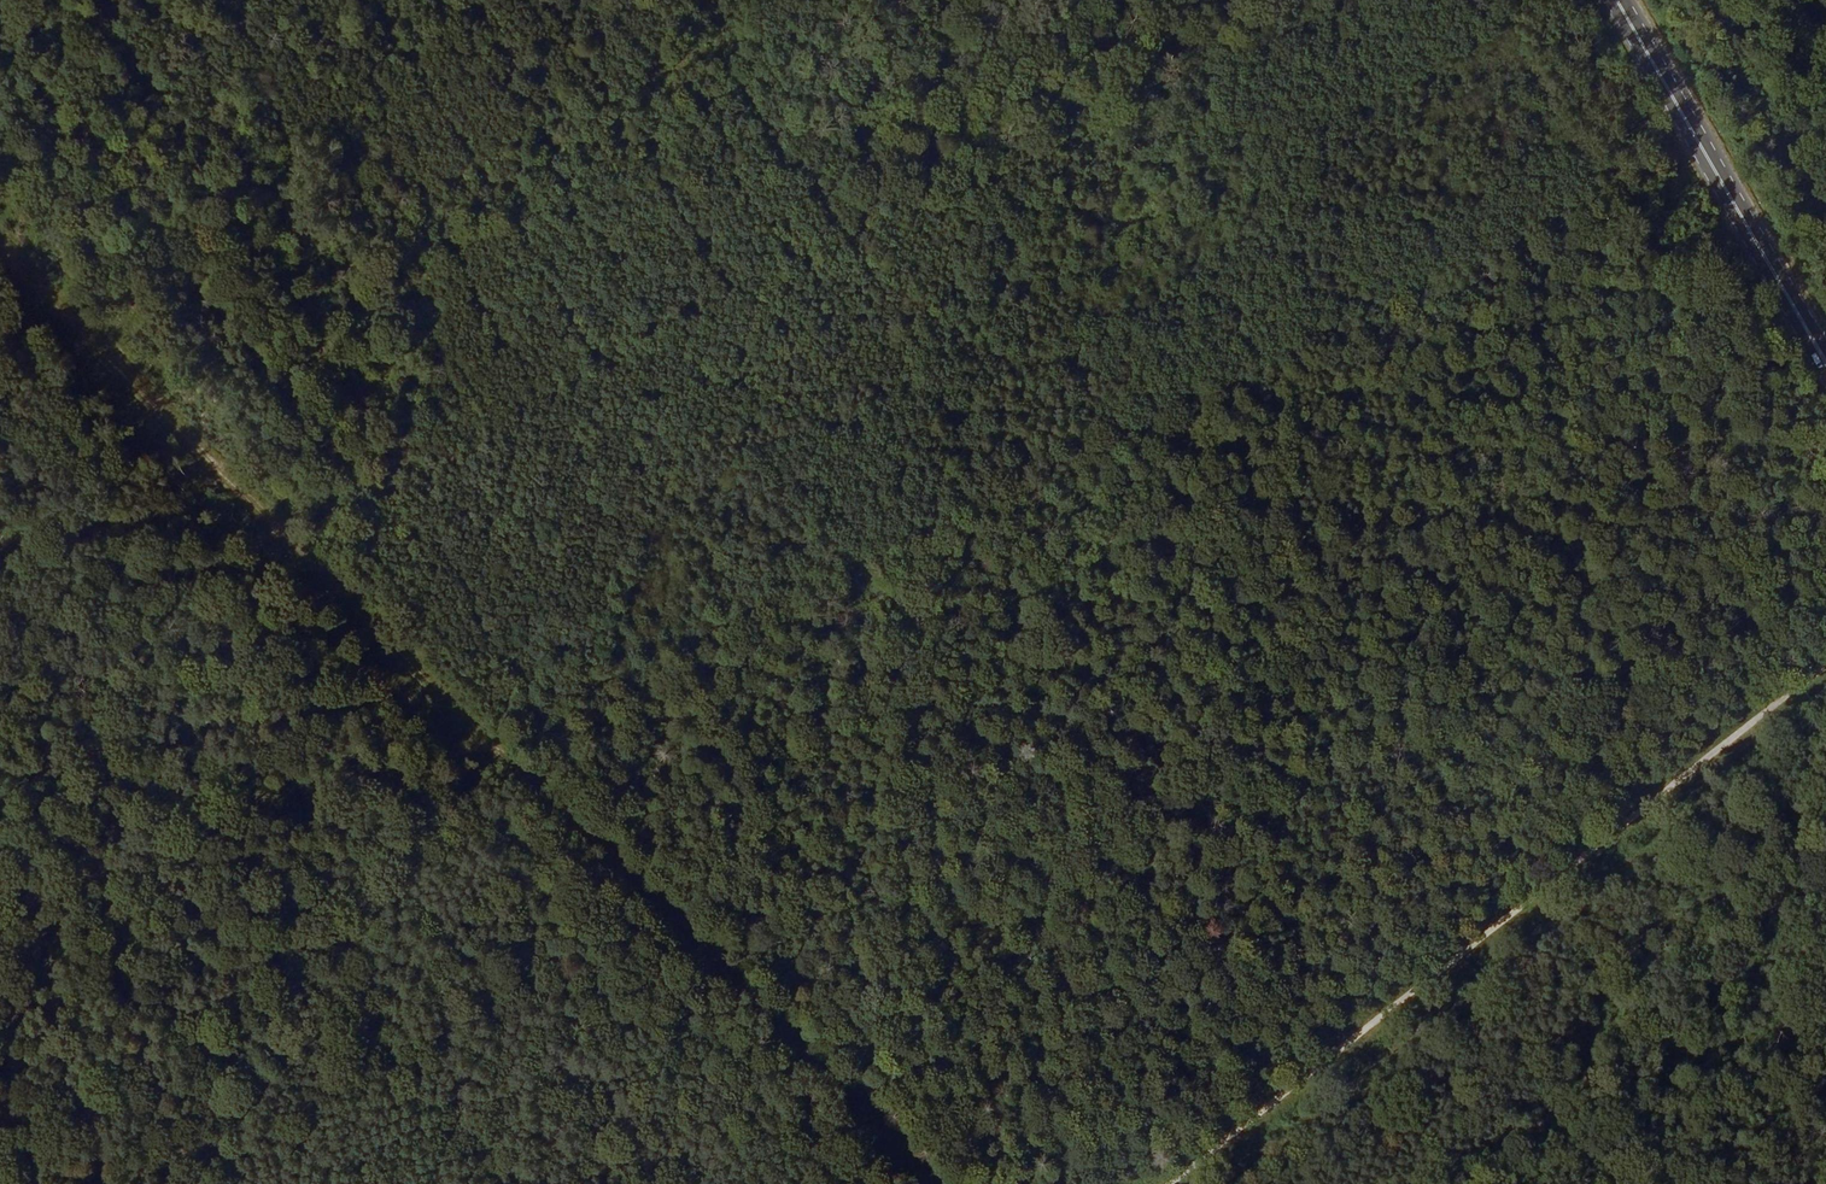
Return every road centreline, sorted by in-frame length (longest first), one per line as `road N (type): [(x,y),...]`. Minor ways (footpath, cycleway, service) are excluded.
road 1 (track): [(927,1183),(0,241)]
road 2 (track): [(1825,666),(1170,1183)]
road 3 (primary): [(1619,0),(1825,360)]

